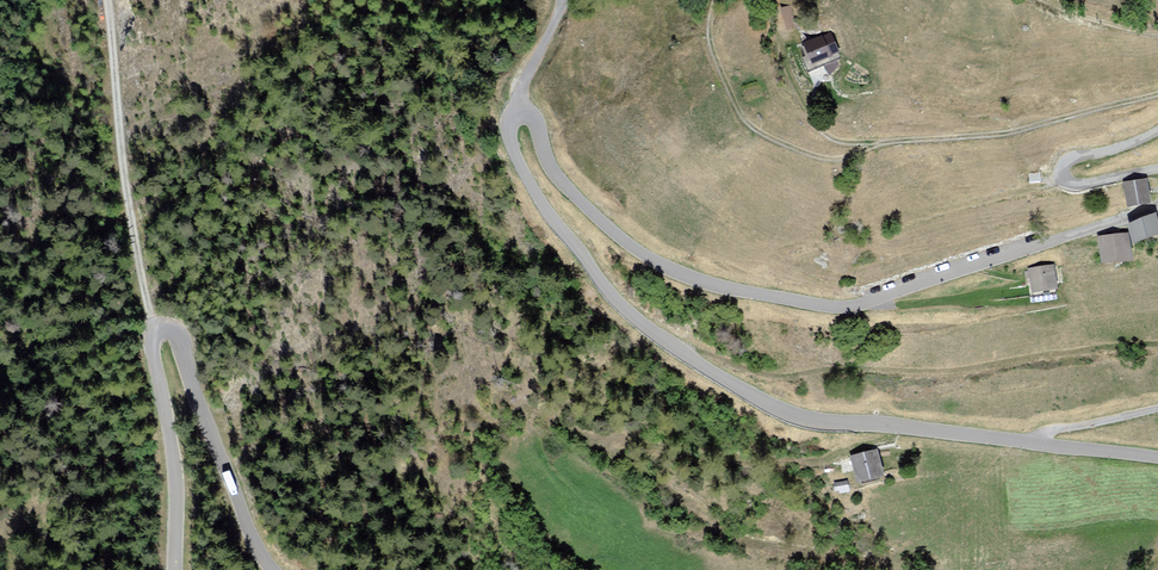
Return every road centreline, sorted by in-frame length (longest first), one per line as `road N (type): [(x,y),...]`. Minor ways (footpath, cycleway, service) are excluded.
road 1 (residential): [(519,107),(532,114),(561,180),(639,249),(704,280),(834,305),(867,302),(1157,205)]
road 2 (tertiary): [(1033,442),(814,419),(697,361),(619,301),(548,211),(508,134),(519,107)]
road 3 (track): [(1157,95),(1000,137),(886,144),(823,160),(747,125),(709,44),(713,0)]
road 4 (tertiary): [(172,569),(170,447),(151,353),(152,330),(160,326),(176,336),(249,534),(270,569)]
road 5 (track): [(155,327),(134,253),(104,0)]
road 6 (residential): [(1157,130),(1074,156),(1066,165),(1076,183),(1157,167)]
road 7 (track): [(785,37),(783,58),(816,125),(844,141),(880,146)]
road 8 (residential): [(1033,442),(1050,430),(1157,408)]
road 9 (track): [(1157,34),(1036,0)]
road 10 (tertiary): [(1157,457),(1033,442)]

